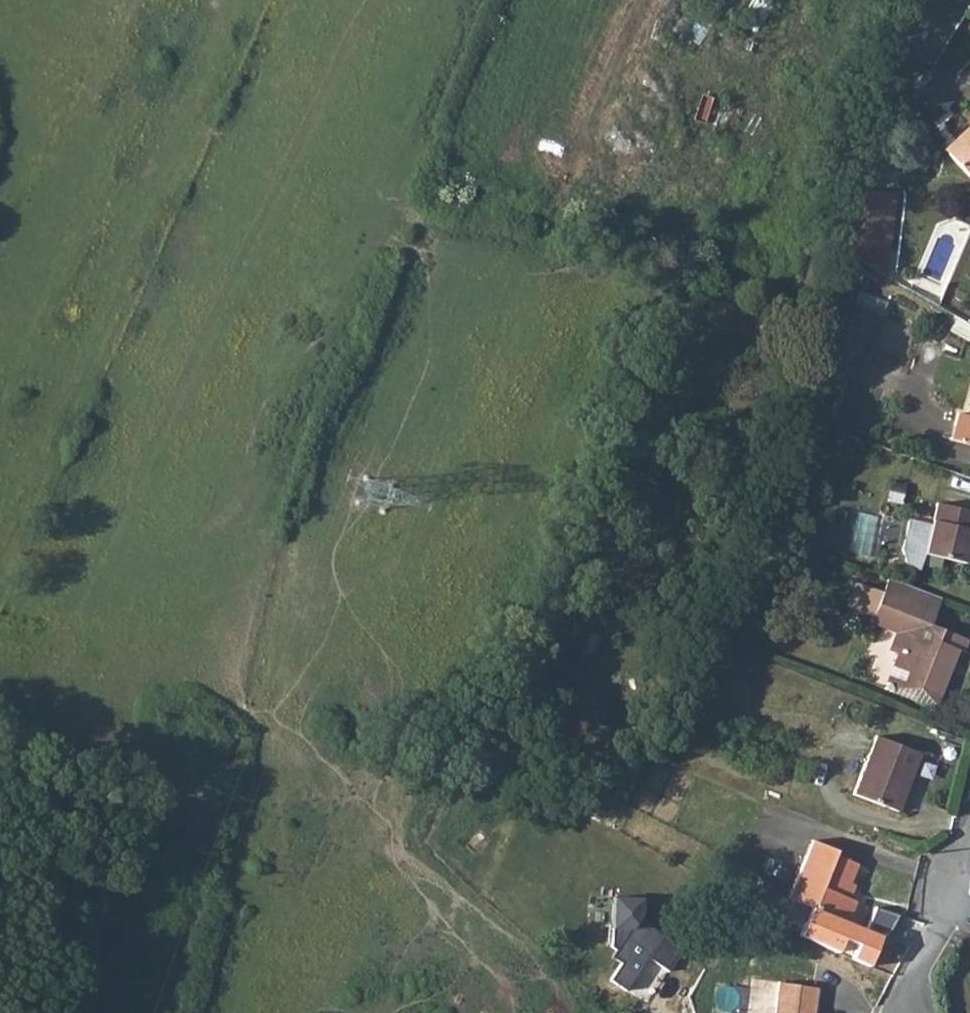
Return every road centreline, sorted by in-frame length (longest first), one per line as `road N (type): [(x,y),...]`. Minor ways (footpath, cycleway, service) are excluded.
road 1 (residential): [(969,871),(908,990),(911,1012)]

